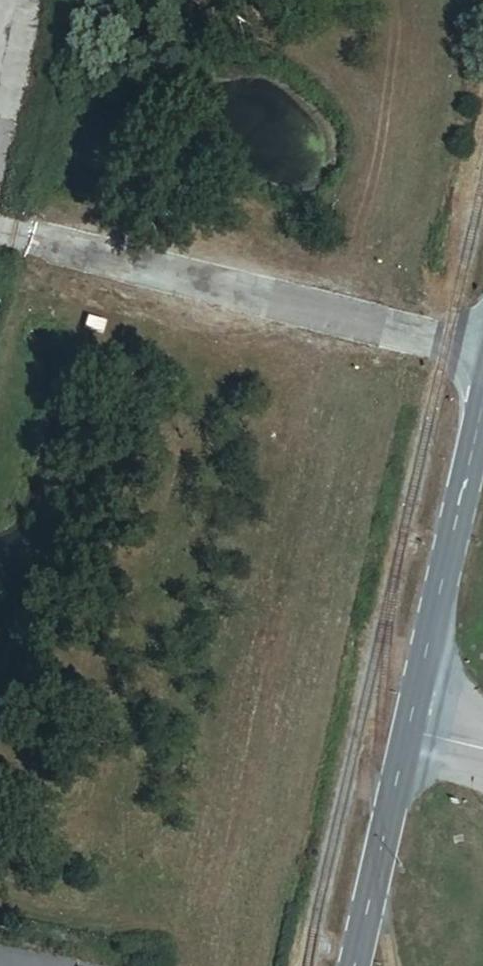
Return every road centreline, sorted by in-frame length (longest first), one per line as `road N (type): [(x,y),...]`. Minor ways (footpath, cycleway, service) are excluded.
road 1 (secondary): [(482,418),(358,965)]

